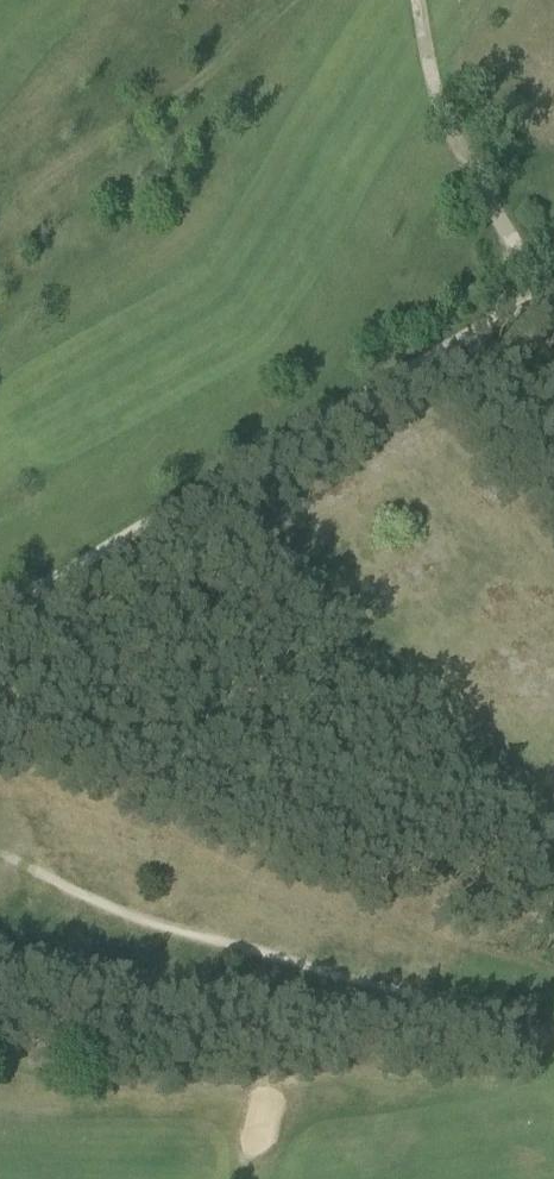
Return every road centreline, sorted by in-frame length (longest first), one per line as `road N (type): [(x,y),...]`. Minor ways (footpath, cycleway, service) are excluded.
road 1 (track): [(0,607),(547,281)]
road 2 (track): [(419,0),(427,55),(463,154),(512,242),(553,285)]

